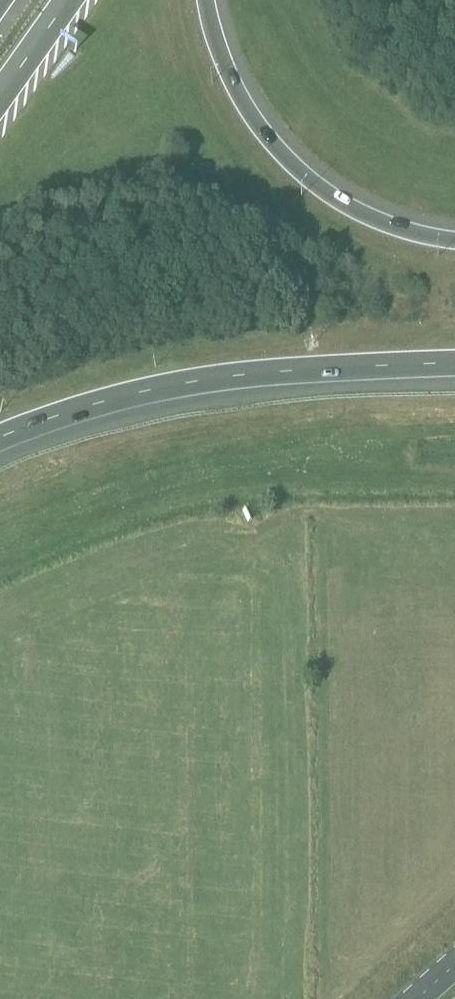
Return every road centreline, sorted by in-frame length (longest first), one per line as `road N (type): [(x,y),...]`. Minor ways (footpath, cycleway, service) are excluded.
road 1 (motorway): [(0,437),(190,381),(454,363)]
road 2 (motorway): [(454,239),(355,211),(285,156),(223,69),(204,0)]
road 3 (motorway): [(0,98),(70,0)]

